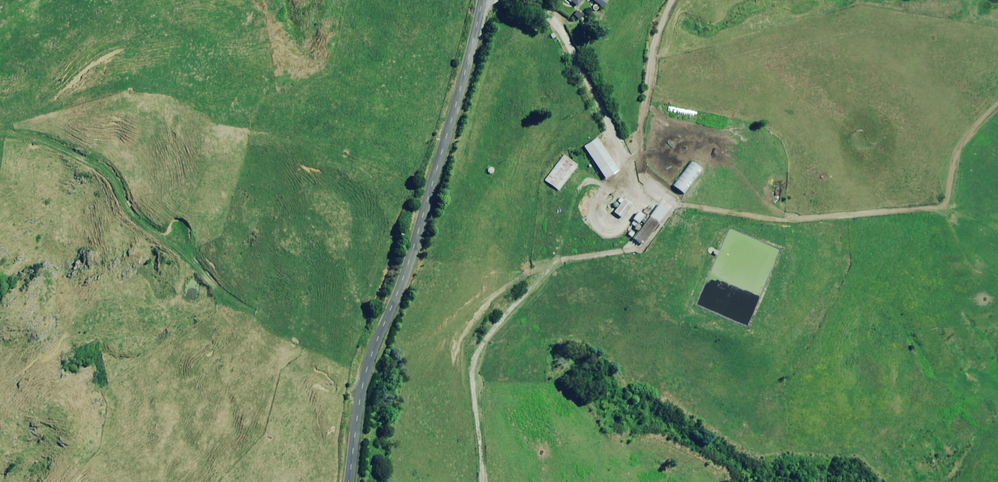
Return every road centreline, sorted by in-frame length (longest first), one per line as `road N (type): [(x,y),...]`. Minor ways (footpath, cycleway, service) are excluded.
road 1 (unclassified): [(348,481),(366,372),(422,220),(482,0)]
road 2 (track): [(628,162),(677,203),(775,220),(938,207),(949,196),(958,151),(997,106)]
road 3 (track): [(482,481),(472,374),(486,340),(559,261),(642,249),(677,203)]
road 4 (track): [(628,162),(637,154),(653,46),(672,0)]

